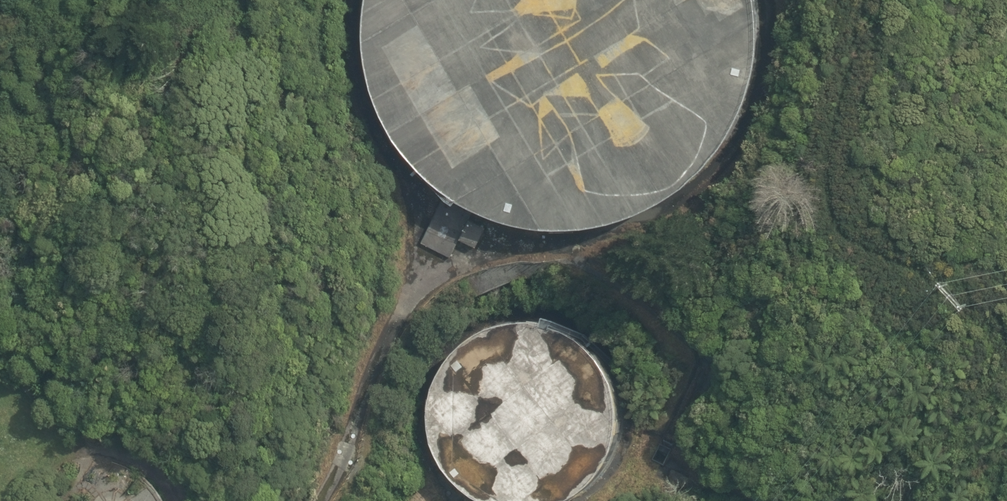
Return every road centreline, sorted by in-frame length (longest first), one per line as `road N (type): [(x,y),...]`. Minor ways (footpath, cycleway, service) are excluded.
road 1 (track): [(396,332),(427,288),(474,257),(556,252),(584,262),(648,294),(692,328),(705,350),(673,431),(688,464),(748,500)]
road 2 (track): [(312,500),(354,431),(396,332),(409,273),(413,215),(354,80),(350,0)]
road 3 (track): [(762,0),(758,98),(710,179),(646,228),(556,252)]
road 4 (track): [(595,500),(608,492),(635,426),(627,373),(603,336),(545,313)]

